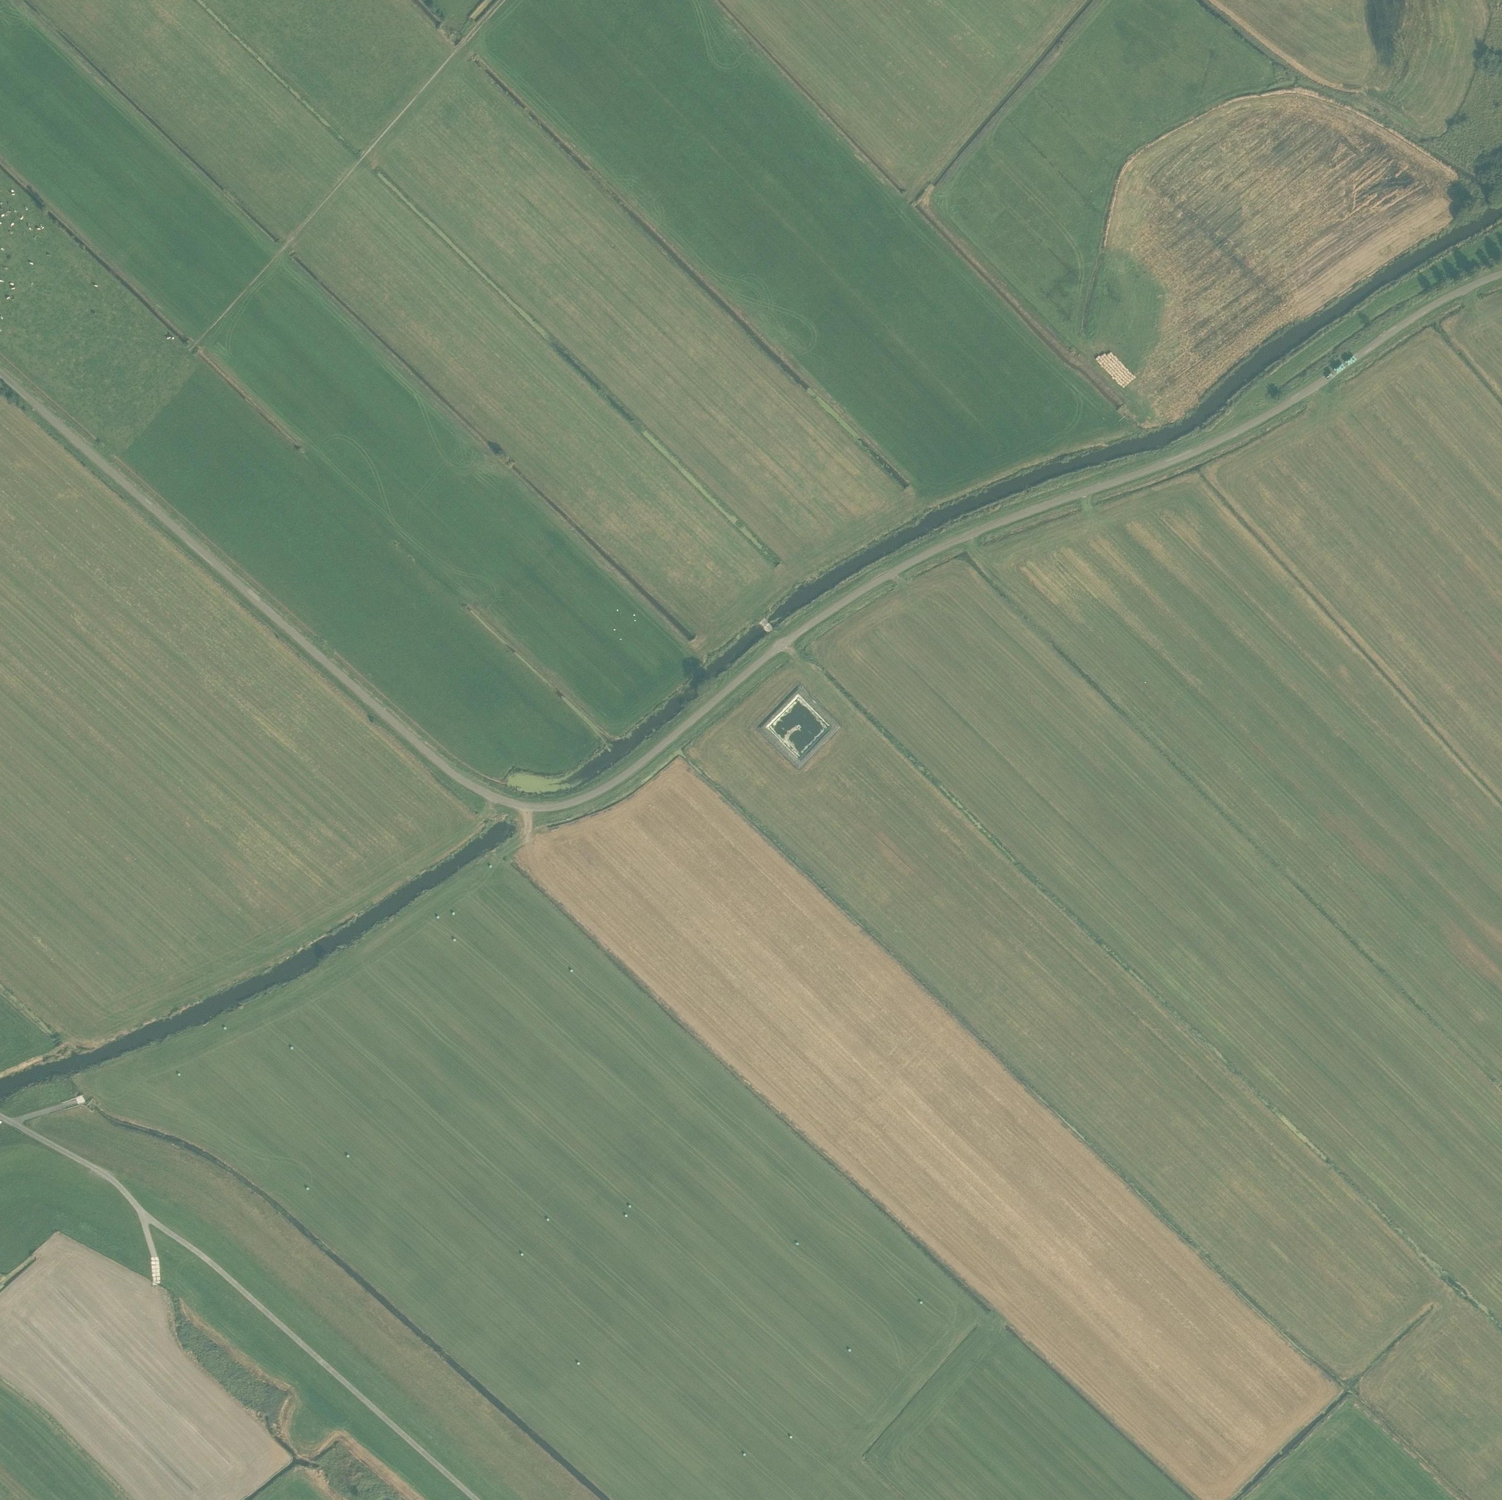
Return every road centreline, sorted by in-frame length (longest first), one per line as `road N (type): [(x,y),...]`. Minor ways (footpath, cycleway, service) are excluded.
road 1 (unclassified): [(0,372),(455,776),(499,798),(546,807),(624,776),(779,647),(906,565),(1220,440),(1420,313),(1501,273)]
road 2 (track): [(0,1115),(102,1170),(478,1499)]

